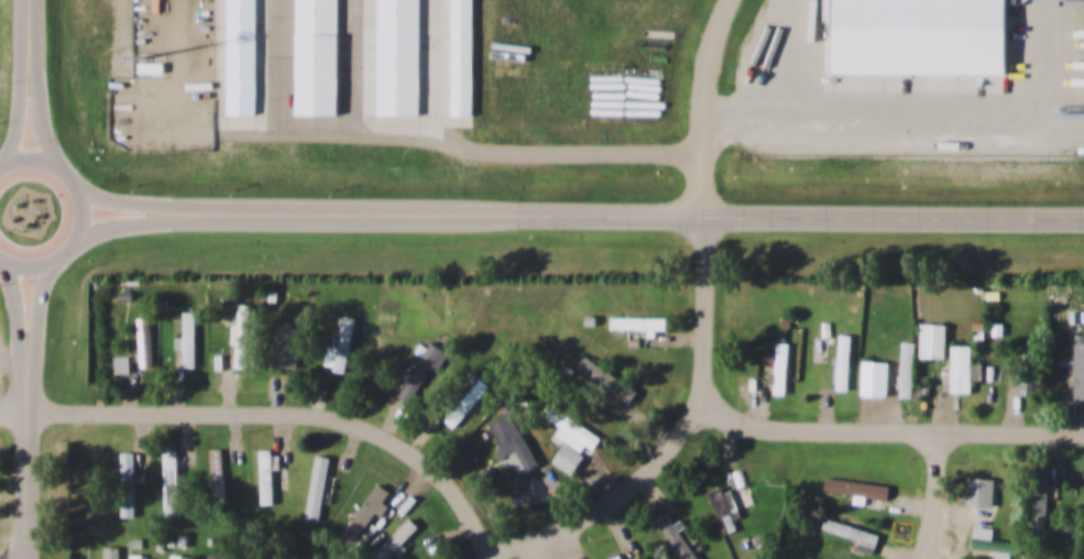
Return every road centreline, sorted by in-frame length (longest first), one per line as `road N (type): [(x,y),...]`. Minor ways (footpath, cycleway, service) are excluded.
road 1 (tertiary): [(162,212),(1083,214)]
road 2 (residential): [(493,558),(458,484),(427,454),(336,419),(30,414)]
road 3 (residential): [(1083,430),(712,417)]
road 4 (residential): [(491,553),(602,505),(712,417)]
road 5 (tertiary): [(0,259),(35,266),(52,261),(72,245),(84,219),(65,169),(31,155),(0,164)]
road 6 (residential): [(729,0),(711,33),(700,112),(710,212)]
road 7 (residential): [(29,558),(30,341)]
road 8 (residential): [(712,417),(710,212)]
road 9 (residential): [(924,558),(940,507),(939,428)]

